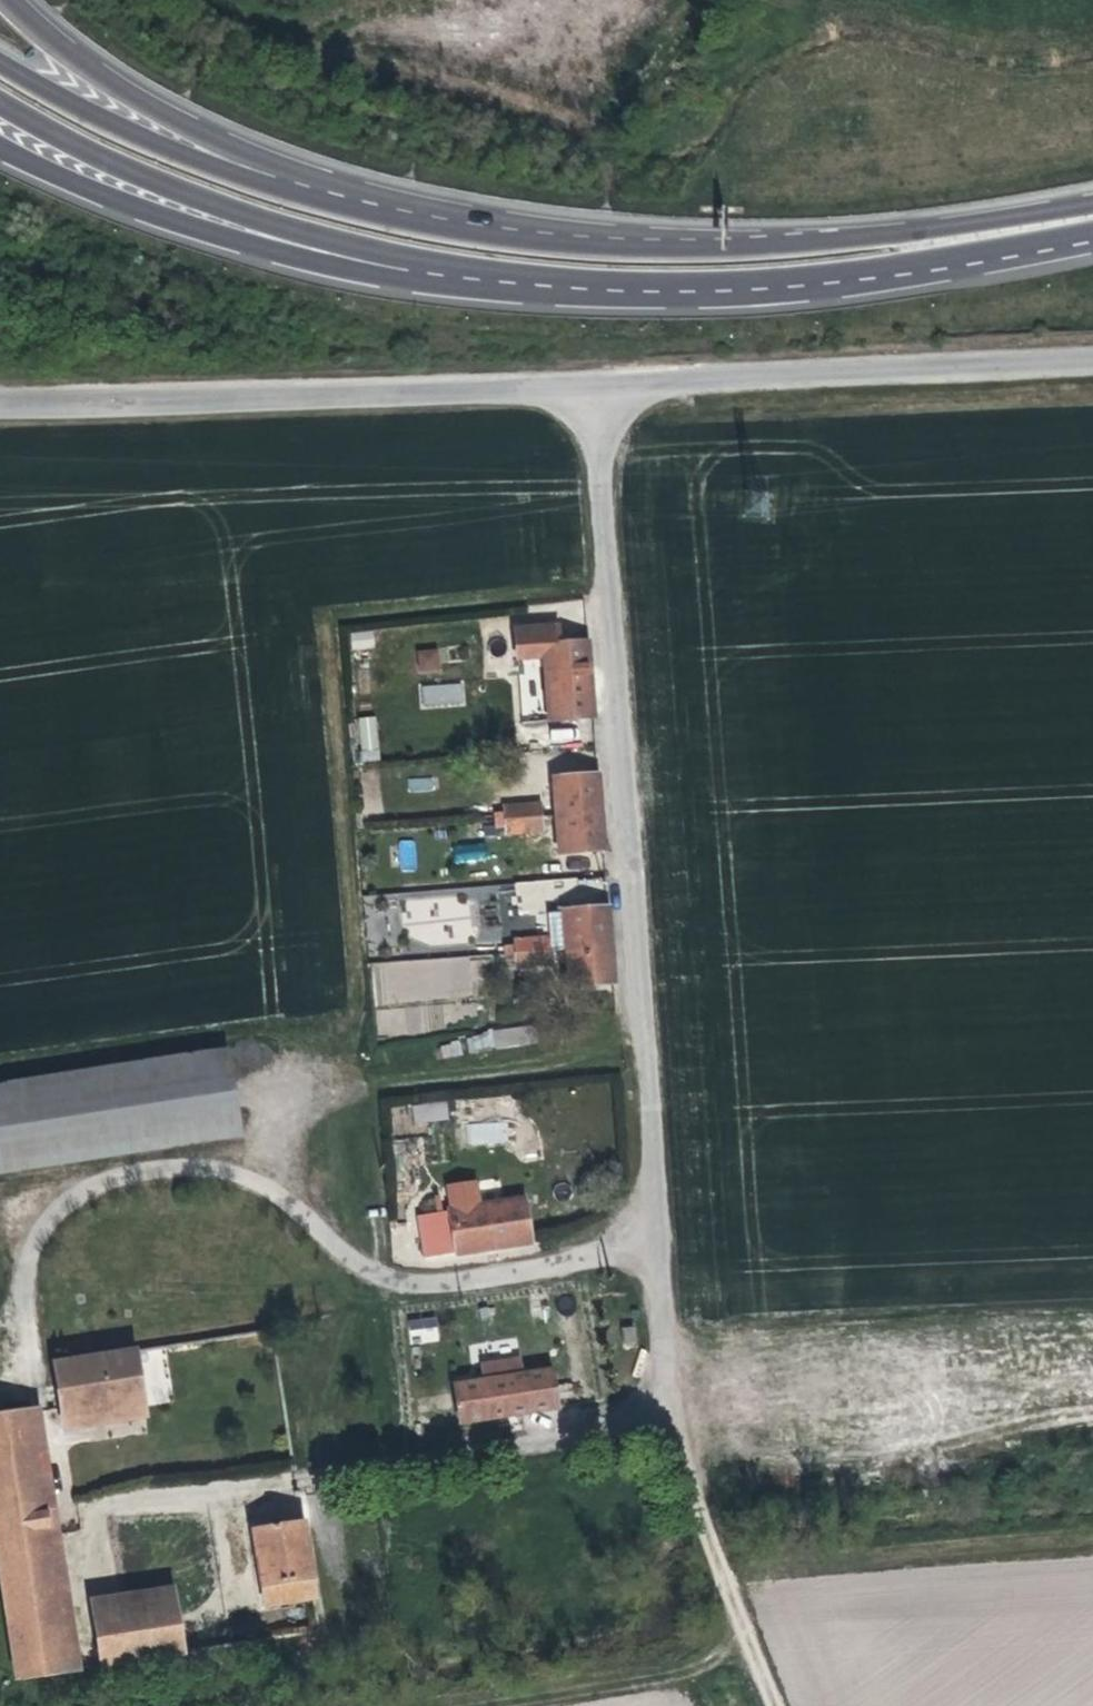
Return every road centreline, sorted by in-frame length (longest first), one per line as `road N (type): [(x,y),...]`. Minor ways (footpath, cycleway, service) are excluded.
road 1 (residential): [(685,1477),(595,380)]
road 2 (motorway): [(1092,200),(912,232),(736,248),(500,234),(384,214)]
road 3 (motorway): [(493,280),(718,289),(865,273),(1092,231)]
road 4 (unclassified): [(595,380),(0,402)]
road 5 (motorway): [(0,102),(166,188),(309,236),(493,280)]
road 6 (motorway): [(0,150),(109,205),(300,265),(417,286),(493,280)]
road 7 (unclassified): [(1092,358),(595,380)]
road 8 (motorway): [(384,214),(133,90),(19,0)]
road 9 (motorway): [(384,214),(120,132),(0,68)]
road 10 (track): [(738,1629),(686,1671),(469,1705)]
road 11 (track): [(685,1477),(770,1705)]

